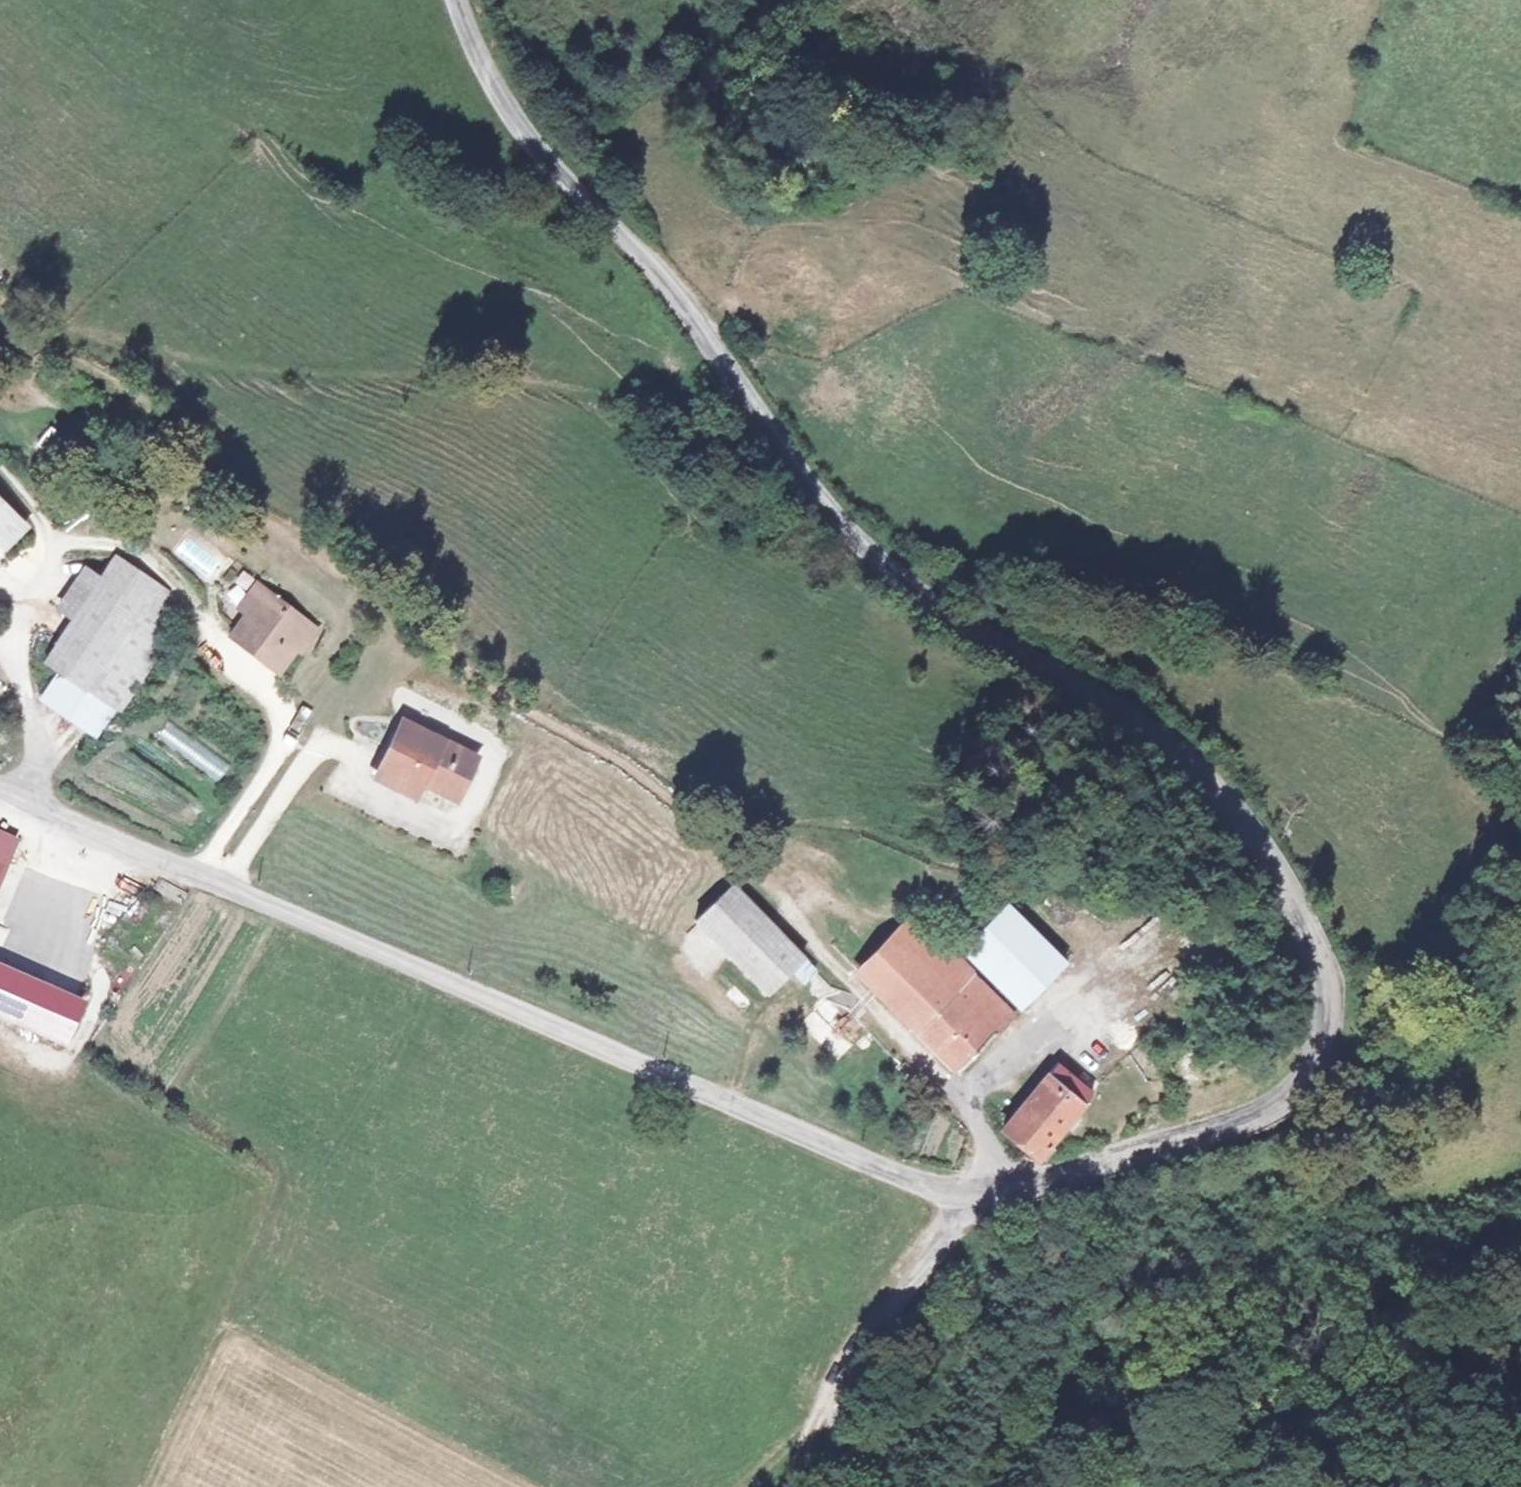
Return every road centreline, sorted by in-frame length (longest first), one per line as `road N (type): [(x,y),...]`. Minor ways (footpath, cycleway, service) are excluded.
road 1 (tertiary): [(955,1199),(1003,1177),(1266,1109),(1317,1063),(1323,1009),(1314,958),(1282,881),(1214,784),(1158,736),(891,586),(682,303),(483,82),(459,0)]
road 2 (tertiary): [(0,788),(955,1199)]
road 3 (unclassified): [(955,1199),(865,1322),(791,1486)]

